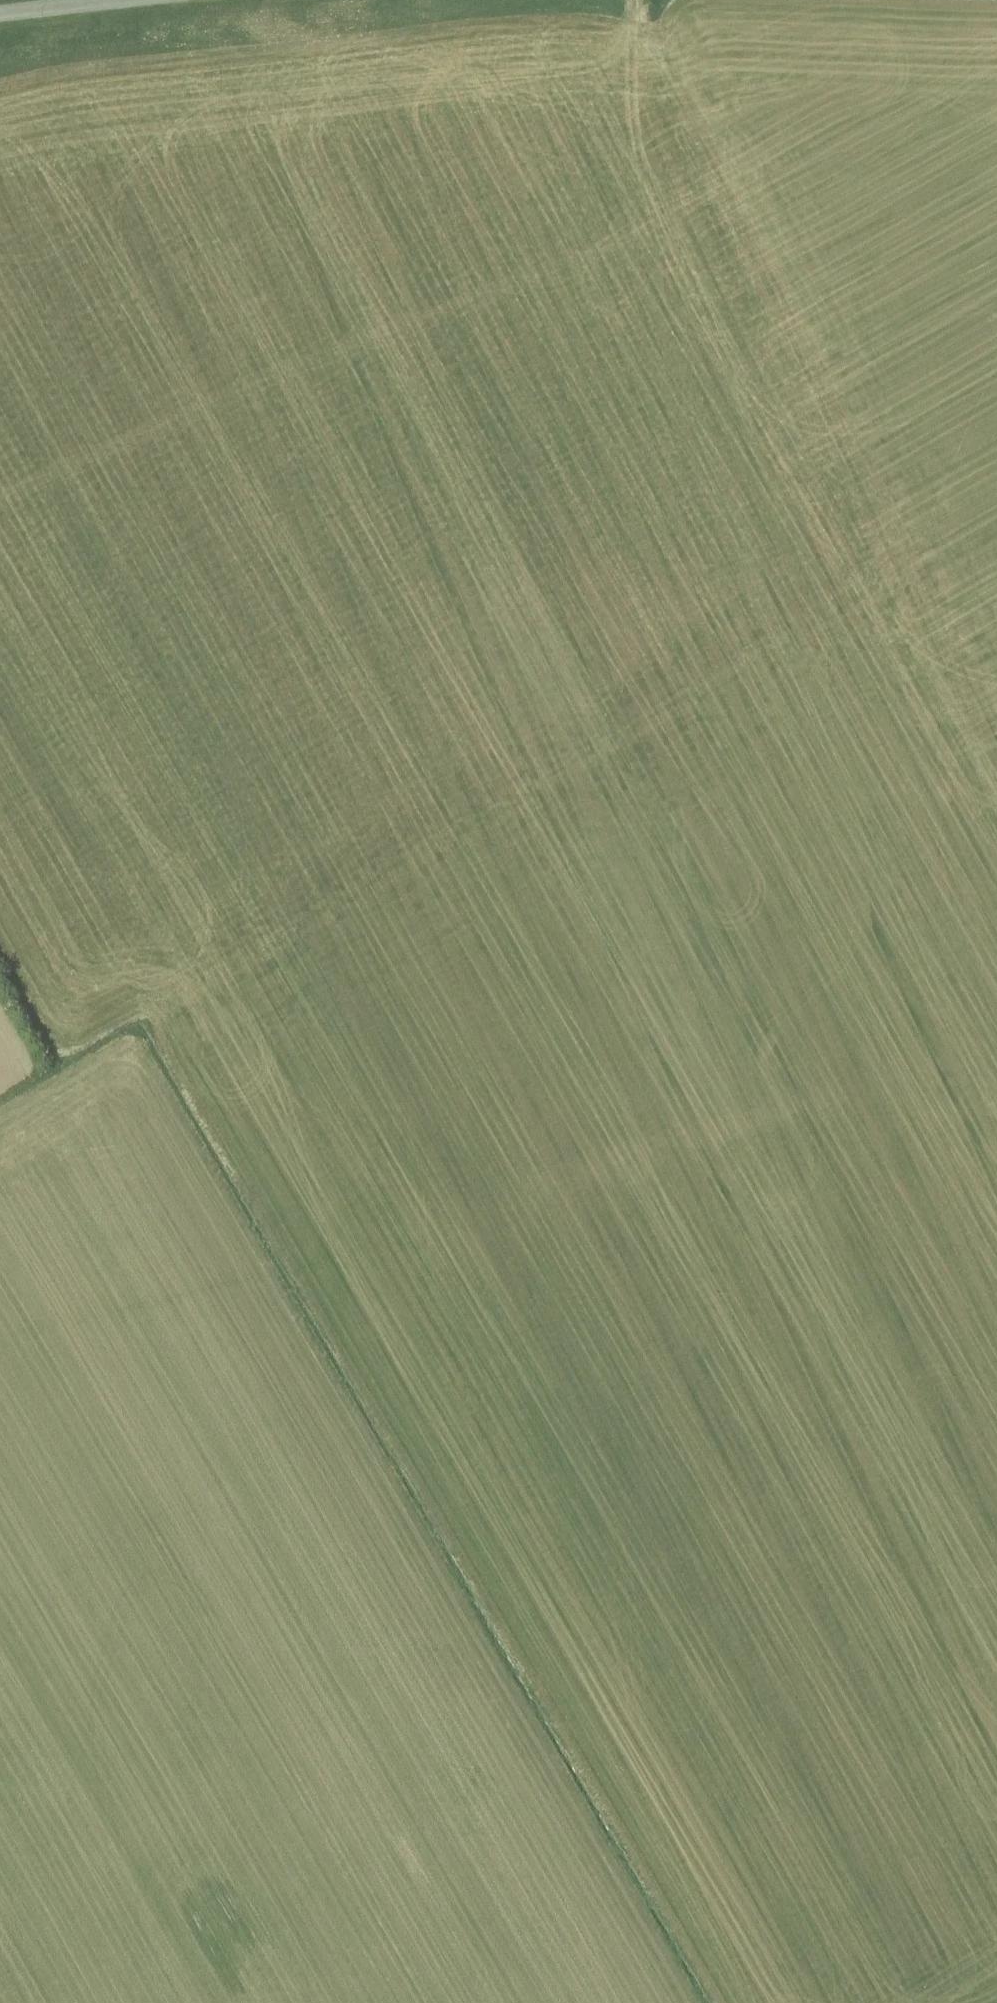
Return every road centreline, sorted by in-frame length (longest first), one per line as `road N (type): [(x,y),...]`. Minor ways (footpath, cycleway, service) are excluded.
road 1 (unclassified): [(0,17),(145,0)]

